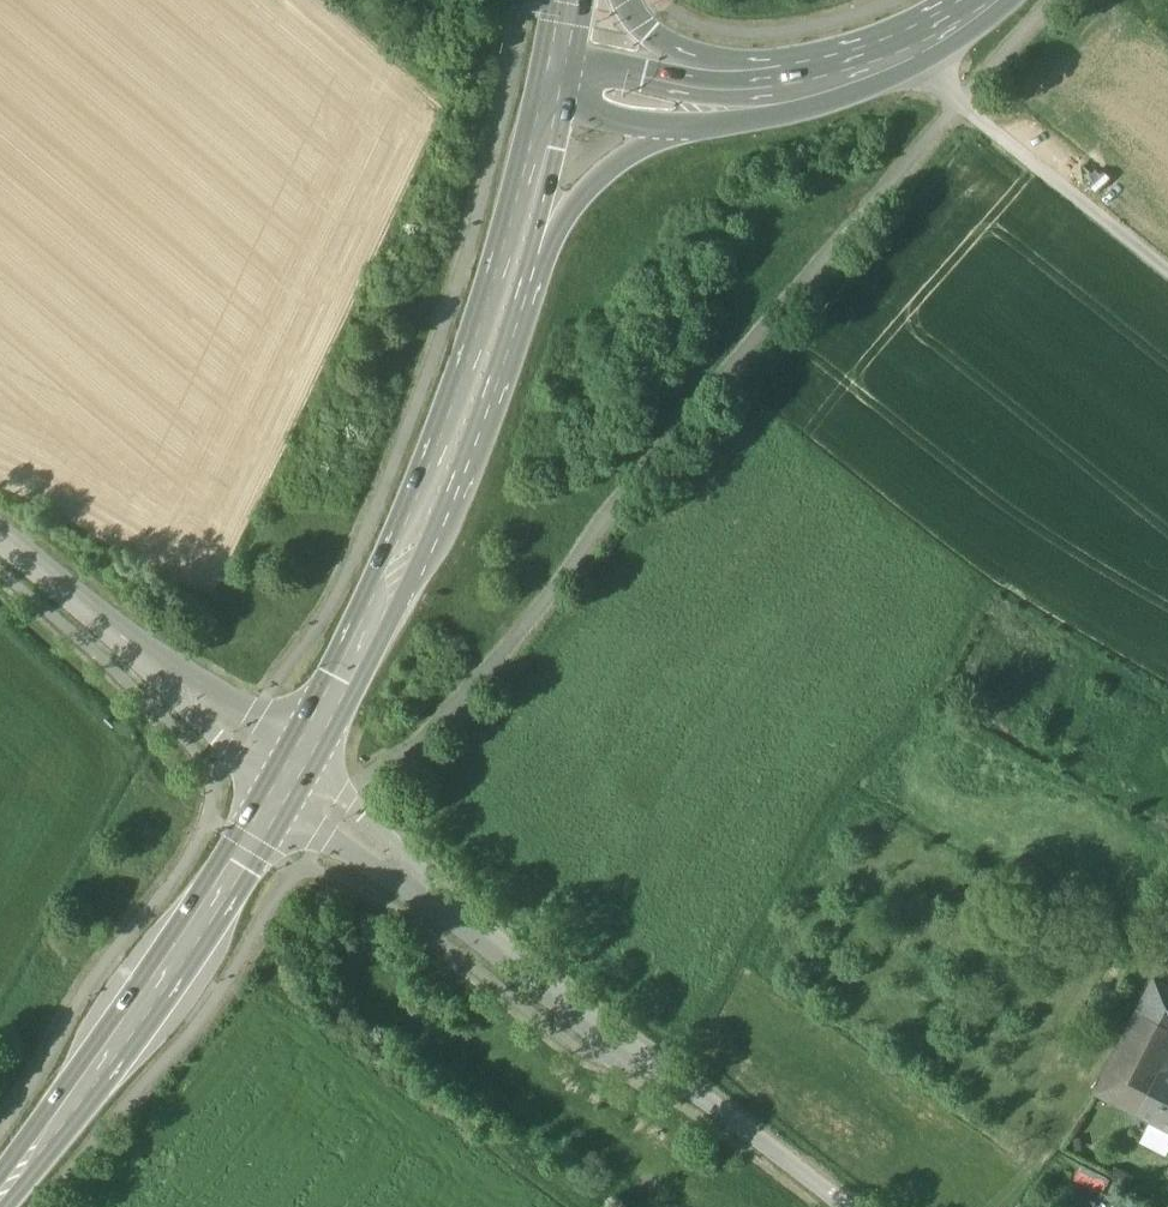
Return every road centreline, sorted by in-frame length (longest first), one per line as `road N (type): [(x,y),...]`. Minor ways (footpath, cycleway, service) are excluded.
road 1 (tertiary): [(846,1206),(583,1019),(290,775)]
road 2 (primary): [(290,775),(421,526),(514,258)]
road 3 (primary): [(0,1195),(136,1015),(290,775)]
road 4 (tertiary): [(290,775),(0,529)]
road 5 (residential): [(1167,271),(957,100),(918,42)]
road 6 (secondary): [(514,258),(627,155),(679,125)]
road 7 (primary): [(558,68),(514,258)]
road 8 (secondary): [(744,90),(558,68)]
road 9 (secondary): [(744,90),(652,34),(627,0)]
road 10 (secondary): [(776,88),(918,42)]
road 11 (secondary): [(558,68),(599,112),(679,125)]

